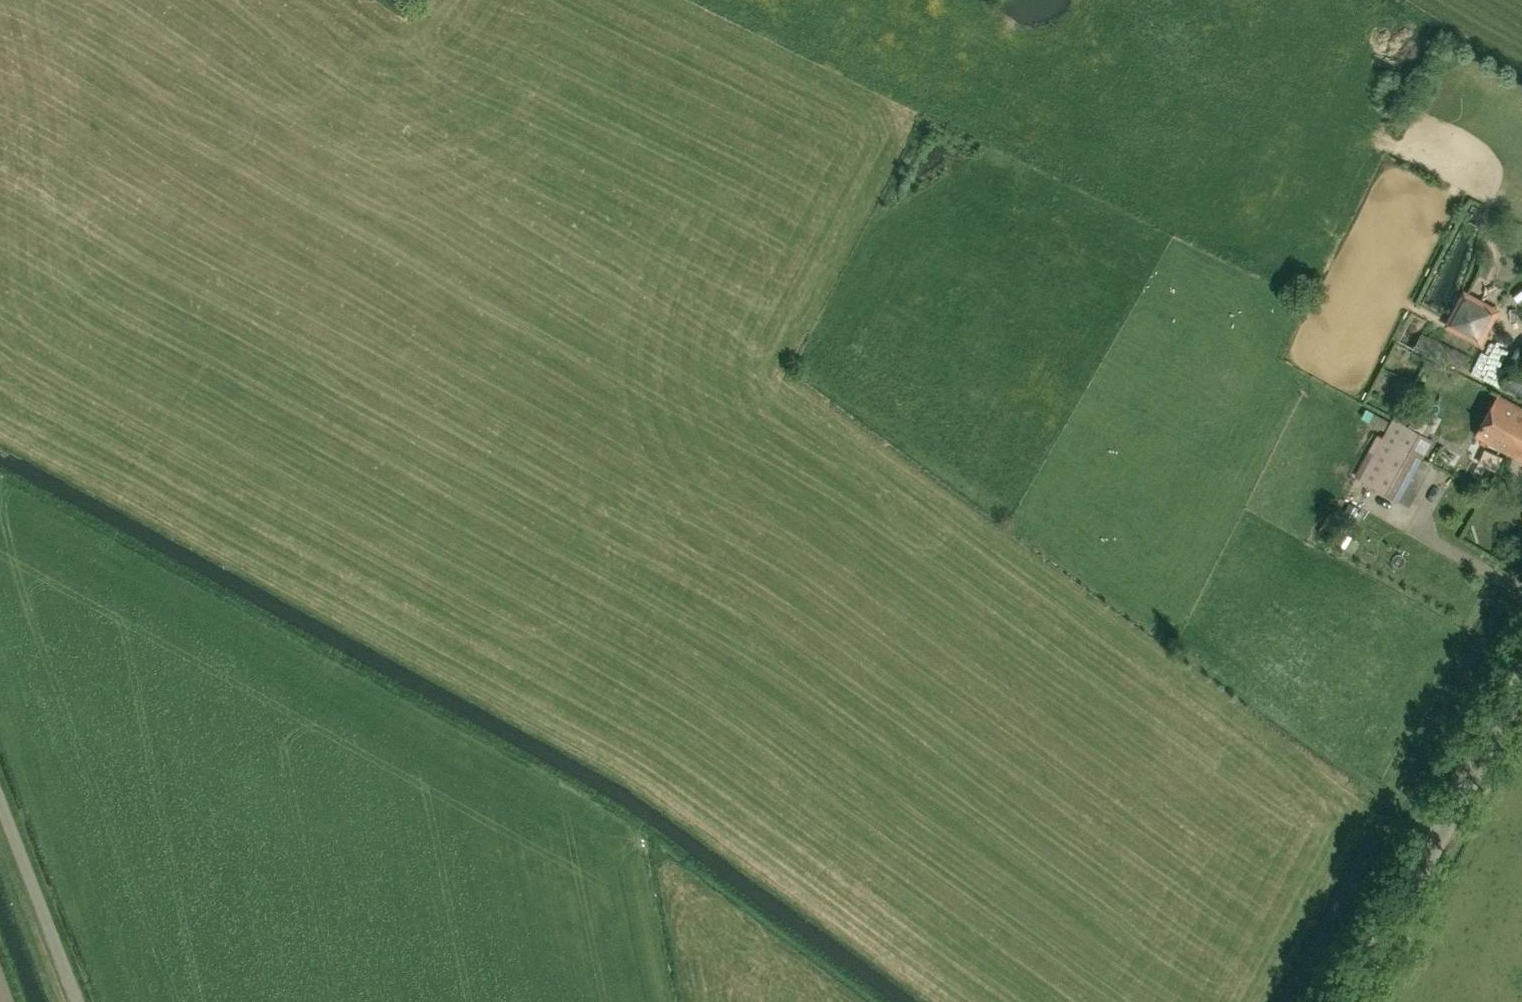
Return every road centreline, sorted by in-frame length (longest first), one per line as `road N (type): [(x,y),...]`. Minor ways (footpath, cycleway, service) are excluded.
road 1 (tertiary): [(1348,1001),(1521,681)]
road 2 (unclassified): [(78,1001),(0,803)]

